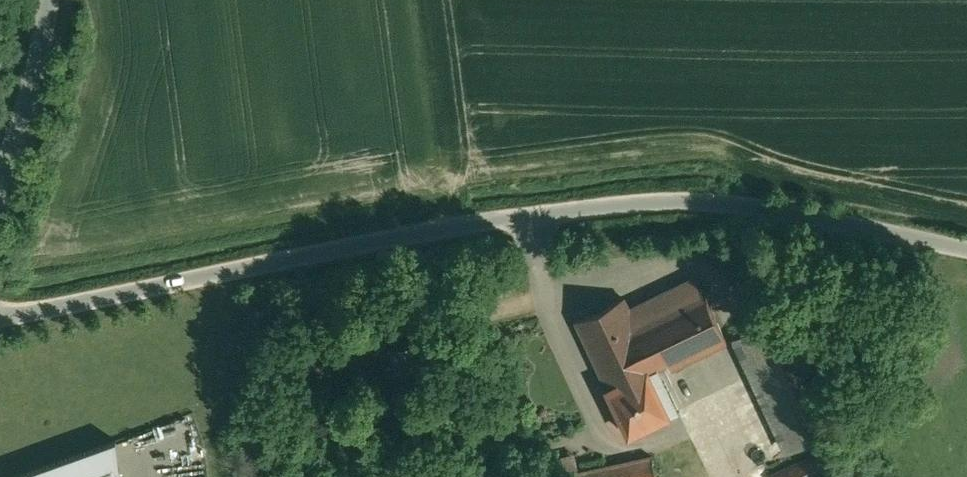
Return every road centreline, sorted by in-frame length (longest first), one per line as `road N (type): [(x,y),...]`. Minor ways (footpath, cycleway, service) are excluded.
road 1 (residential): [(0,317),(663,202),(762,206),(966,246)]
road 2 (unclassified): [(0,194),(46,61),(53,0)]

